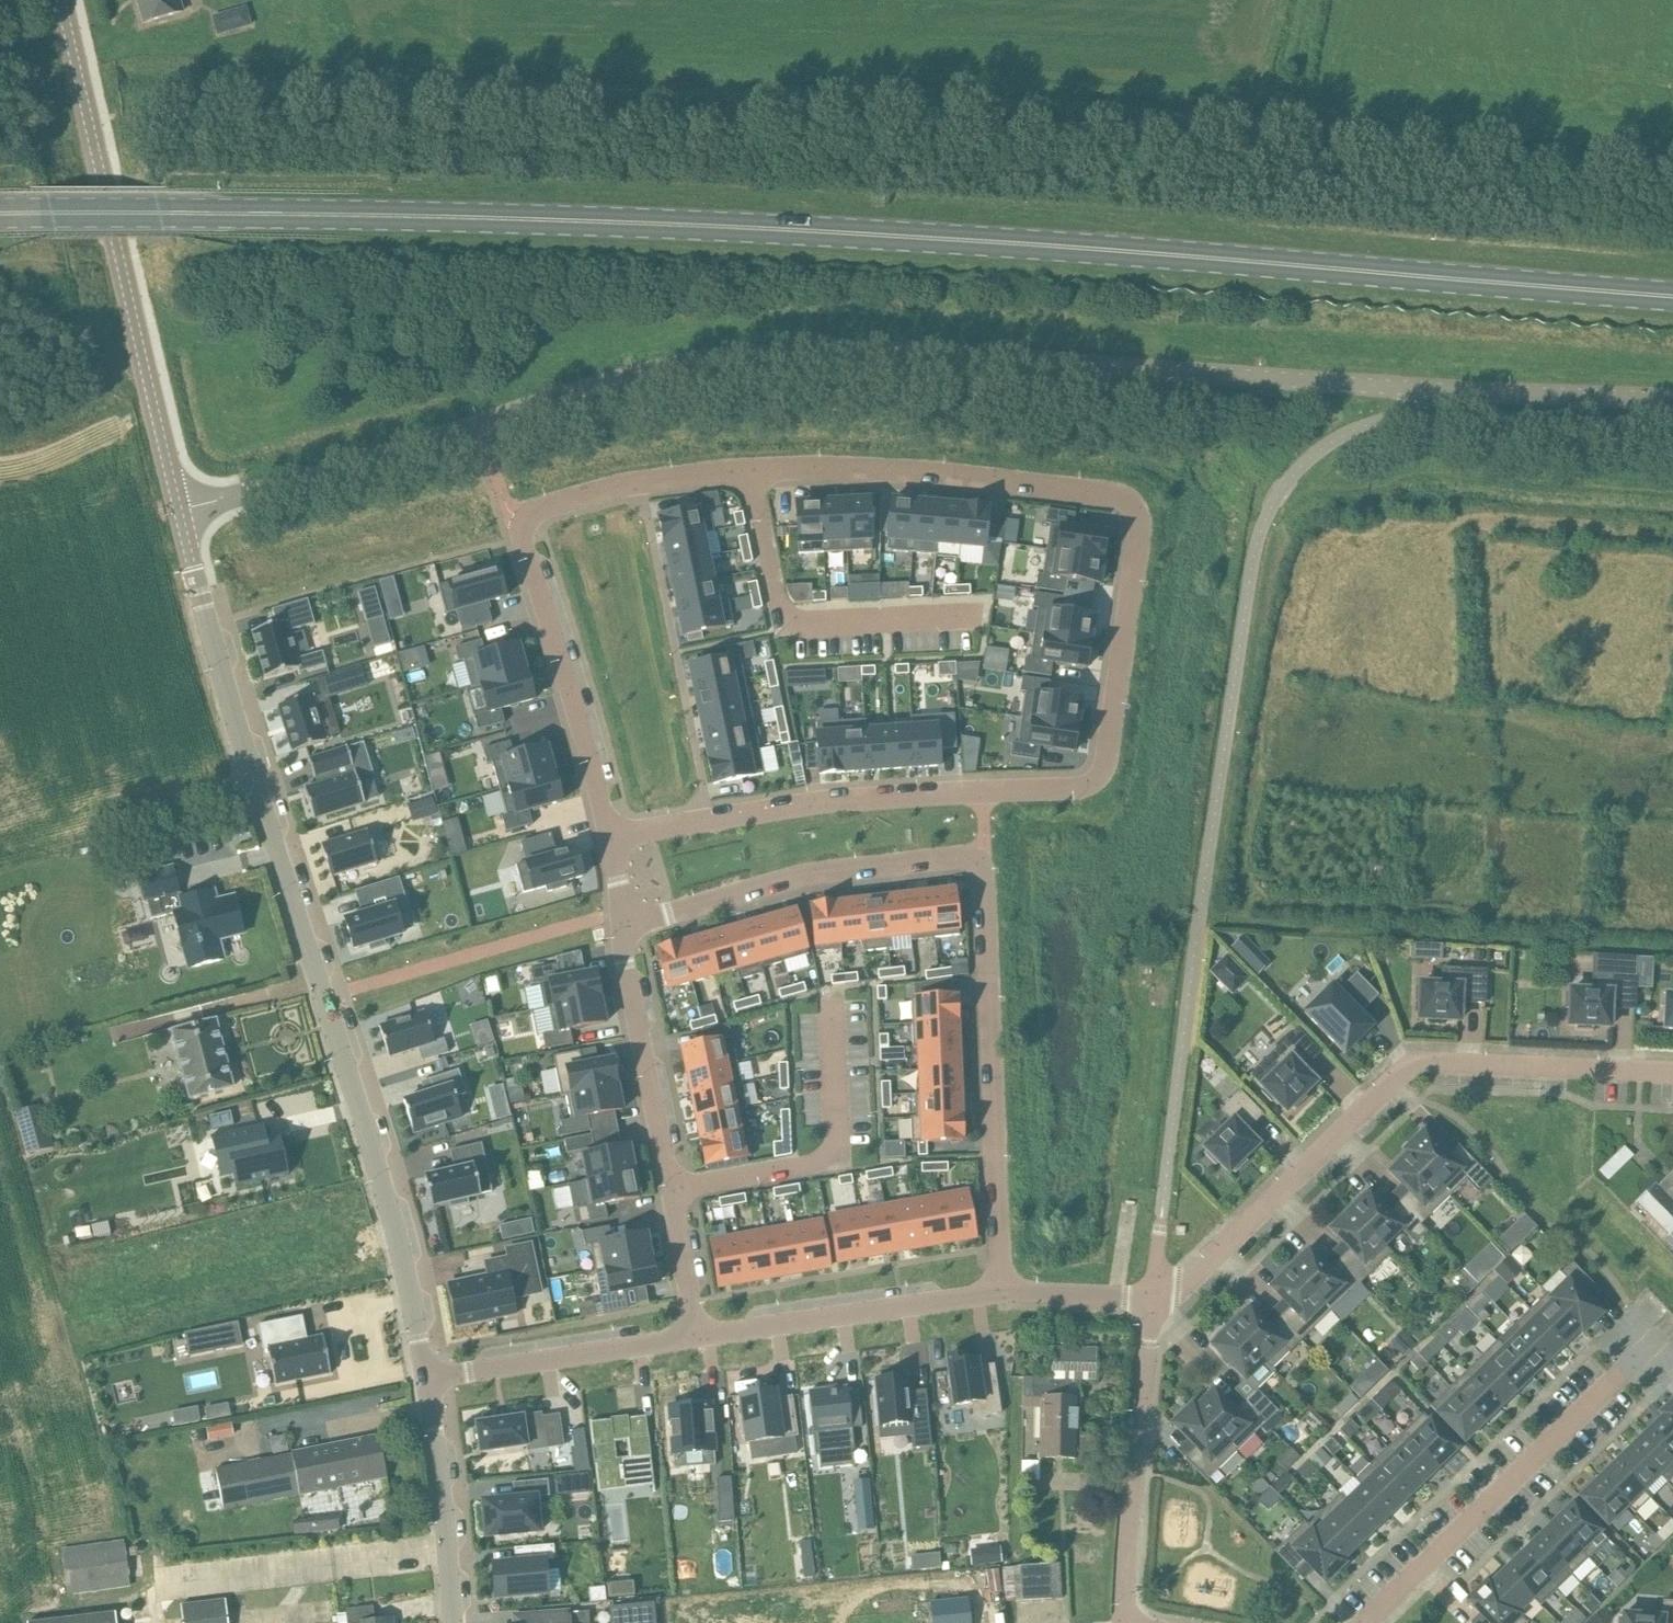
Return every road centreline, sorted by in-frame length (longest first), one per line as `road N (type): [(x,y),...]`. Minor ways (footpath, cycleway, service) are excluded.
road 1 (primary): [(0,214),(632,226),(1672,300)]
road 2 (unclassified): [(179,512),(376,462),(594,389),(750,358),(946,359),(1672,403)]
road 3 (residential): [(520,533),(546,505),(622,482),(832,465),(1101,491),(1133,506),(1140,523),(1105,764),(1096,780),(1070,789),(937,791),(779,807),(610,833)]
road 4 (residential): [(424,1382),(385,1203),(250,773),(179,512)]
road 5 (residential): [(621,925),(804,875),(972,860),(984,882),(1000,1291)]
road 6 (residential): [(1150,1299),(1186,1282),(1409,1065),(1672,1072)]
road 7 (residential): [(179,512),(62,0)]
road 8 (residential): [(621,925),(698,1336)]
road 9 (residential): [(1370,1622),(1647,1350)]
road 10 (track): [(208,623),(520,533)]
road 11 (residential): [(1122,1622),(1150,1299)]
road 12 (residential): [(520,533),(610,833)]
road 13 (residential): [(698,1336),(1000,1291)]
road 14 (residential): [(424,1382),(698,1336)]
road 15 (residential): [(453,1622),(424,1382)]
road 16 (residential): [(1000,1291),(1150,1299)]

